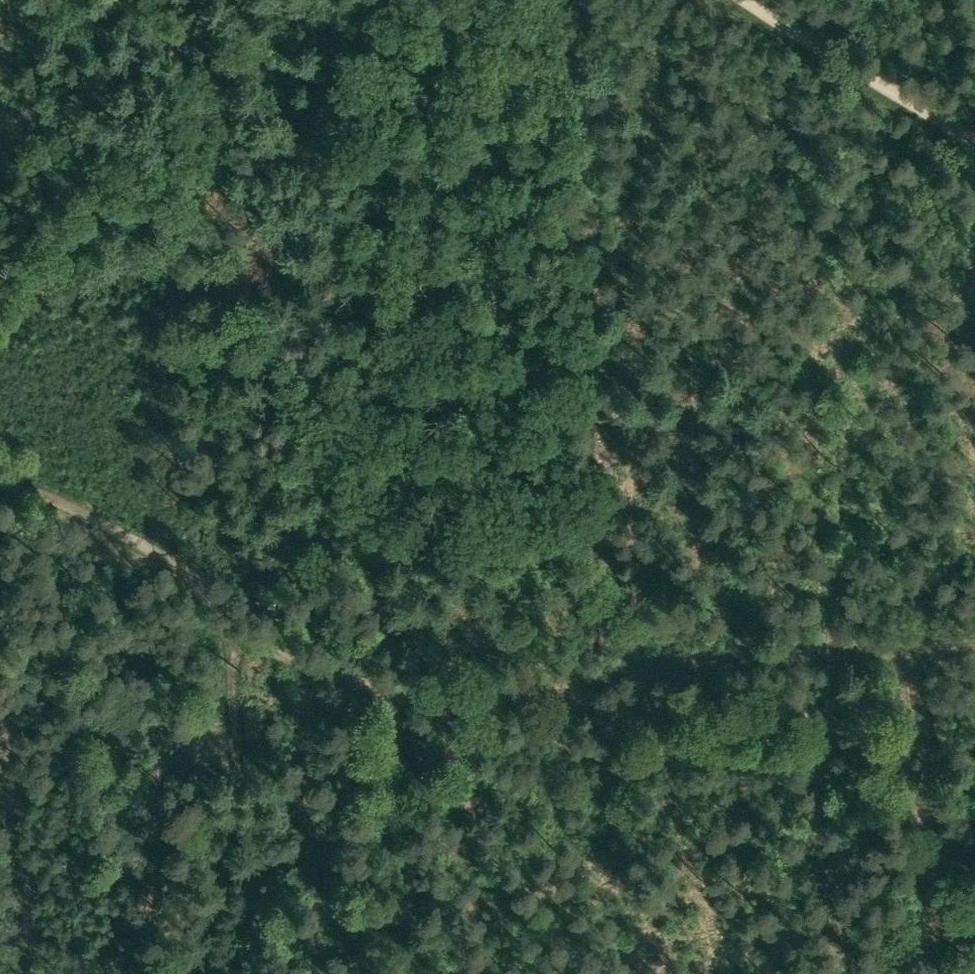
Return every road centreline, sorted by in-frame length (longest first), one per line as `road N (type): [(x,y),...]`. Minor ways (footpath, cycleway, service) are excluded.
road 1 (track): [(974,640),(431,694),(352,682),(261,640),(222,633),(0,669)]
road 2 (track): [(746,0),(974,139)]

